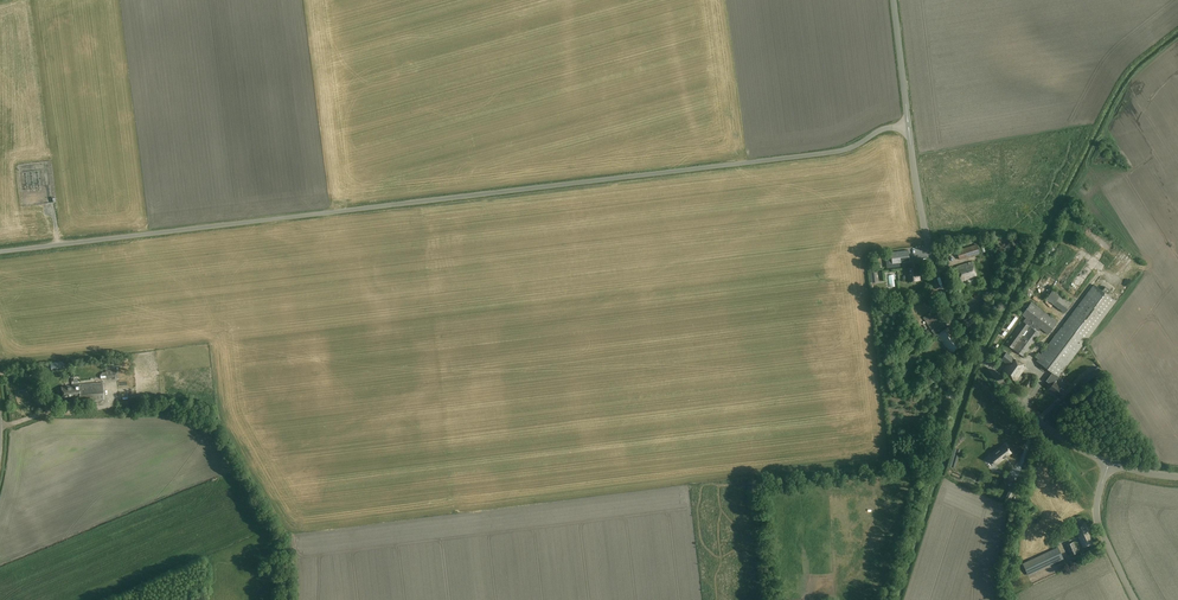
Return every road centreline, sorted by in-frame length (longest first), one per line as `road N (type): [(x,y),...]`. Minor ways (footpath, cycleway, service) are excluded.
road 1 (unclassified): [(0,251),(798,159),(909,125)]
road 2 (unclassified): [(1110,463),(1038,422),(957,321),(932,262),(909,125)]
road 3 (unclassified): [(1110,463),(1098,521),(1135,599)]
road 4 (unclassified): [(909,125),(893,0)]

